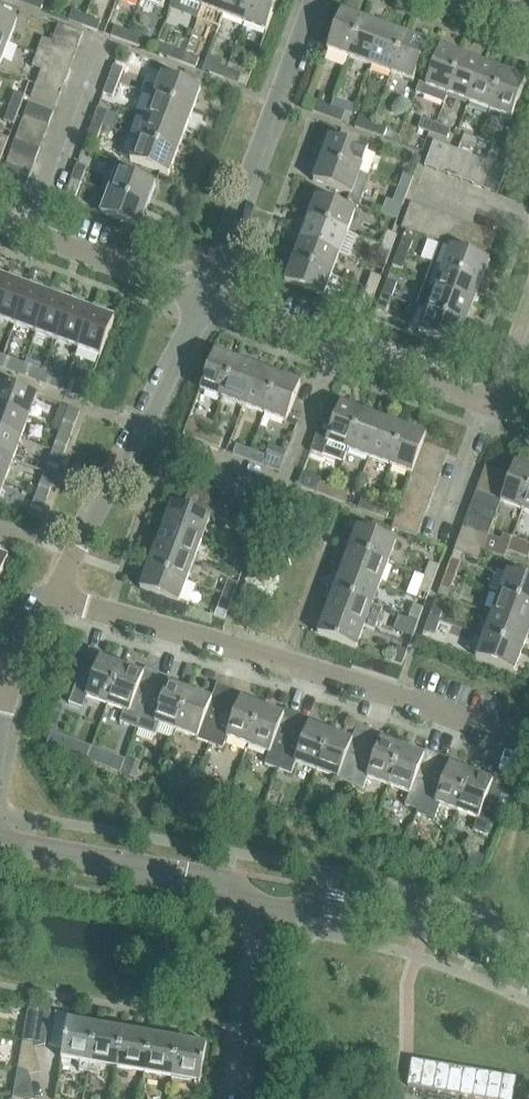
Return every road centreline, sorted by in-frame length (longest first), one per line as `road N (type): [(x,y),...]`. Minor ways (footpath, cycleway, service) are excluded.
road 1 (residential): [(511,740),(223,645),(40,608)]
road 2 (residential): [(40,608),(209,292)]
road 3 (residential): [(209,292),(310,0)]
road 4 (residential): [(489,403),(209,292)]
road 5 (unclassified): [(274,917),(223,885),(0,835)]
road 6 (unclassified): [(528,973),(438,934),(329,904),(274,917)]
road 7 (residential): [(209,292),(0,218)]
road 8 (unclassified): [(243,1098),(274,917)]

